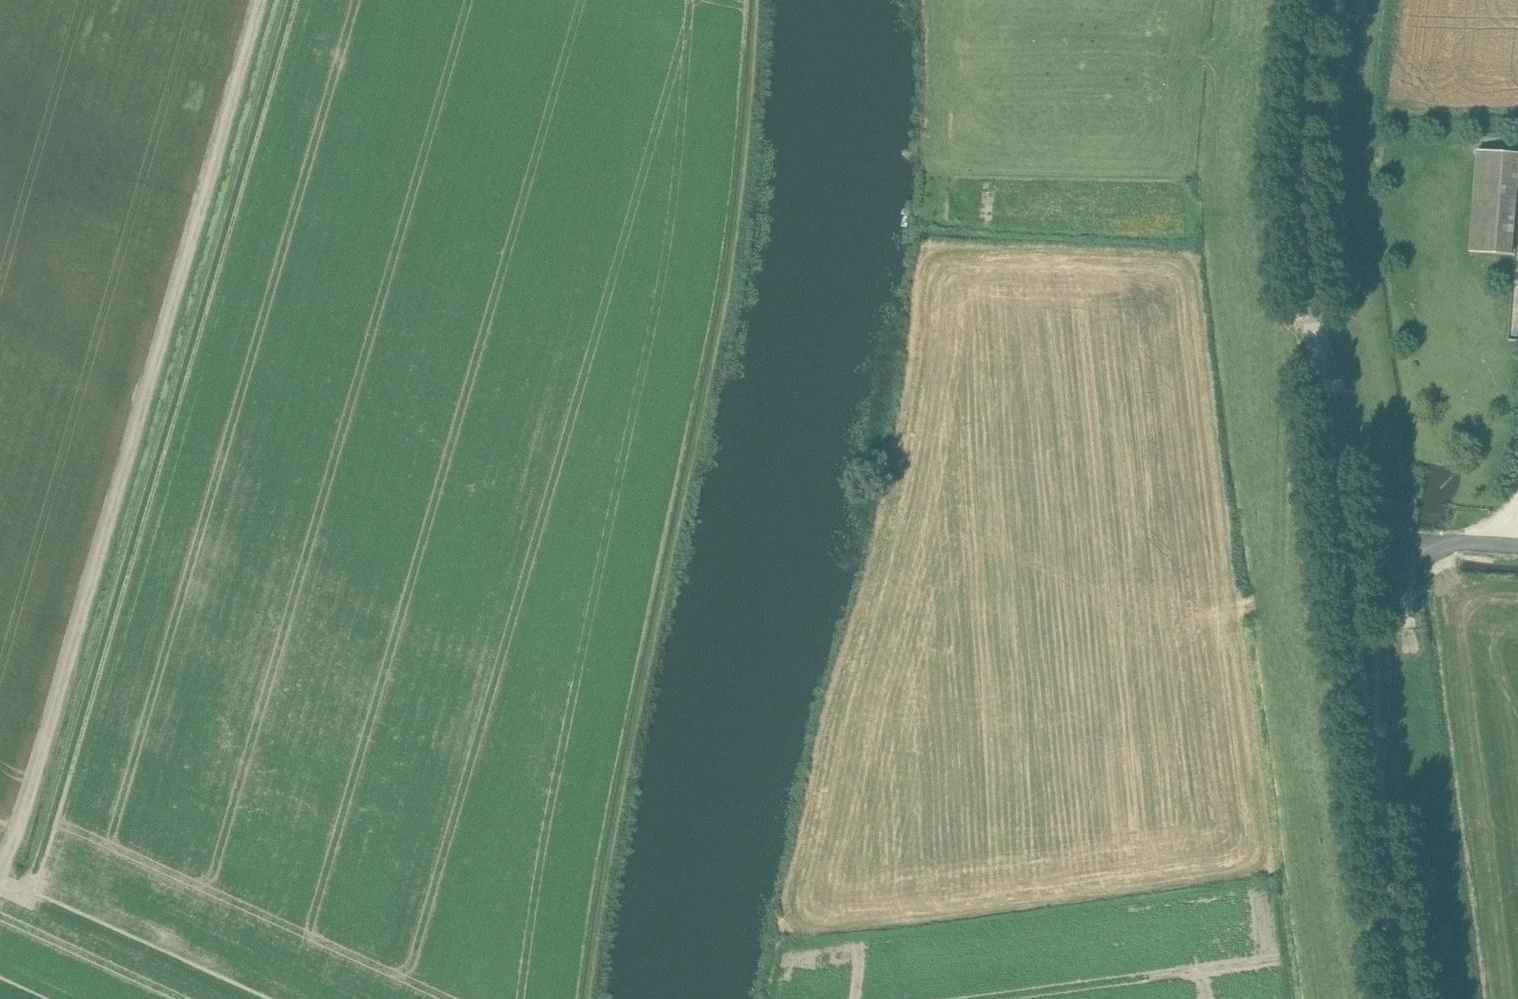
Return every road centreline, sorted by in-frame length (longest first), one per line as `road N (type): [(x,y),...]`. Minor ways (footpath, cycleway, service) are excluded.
road 1 (unclassified): [(1375,814),(1314,332)]
road 2 (unclassified): [(1314,332),(1299,121),(1312,0)]
road 3 (unclassified): [(1375,814),(1398,548)]
road 4 (unclassified): [(1398,548),(1314,332)]
road 5 (unclassified): [(1400,998),(1375,814)]
road 6 (unclassified): [(1398,548),(1517,557)]

